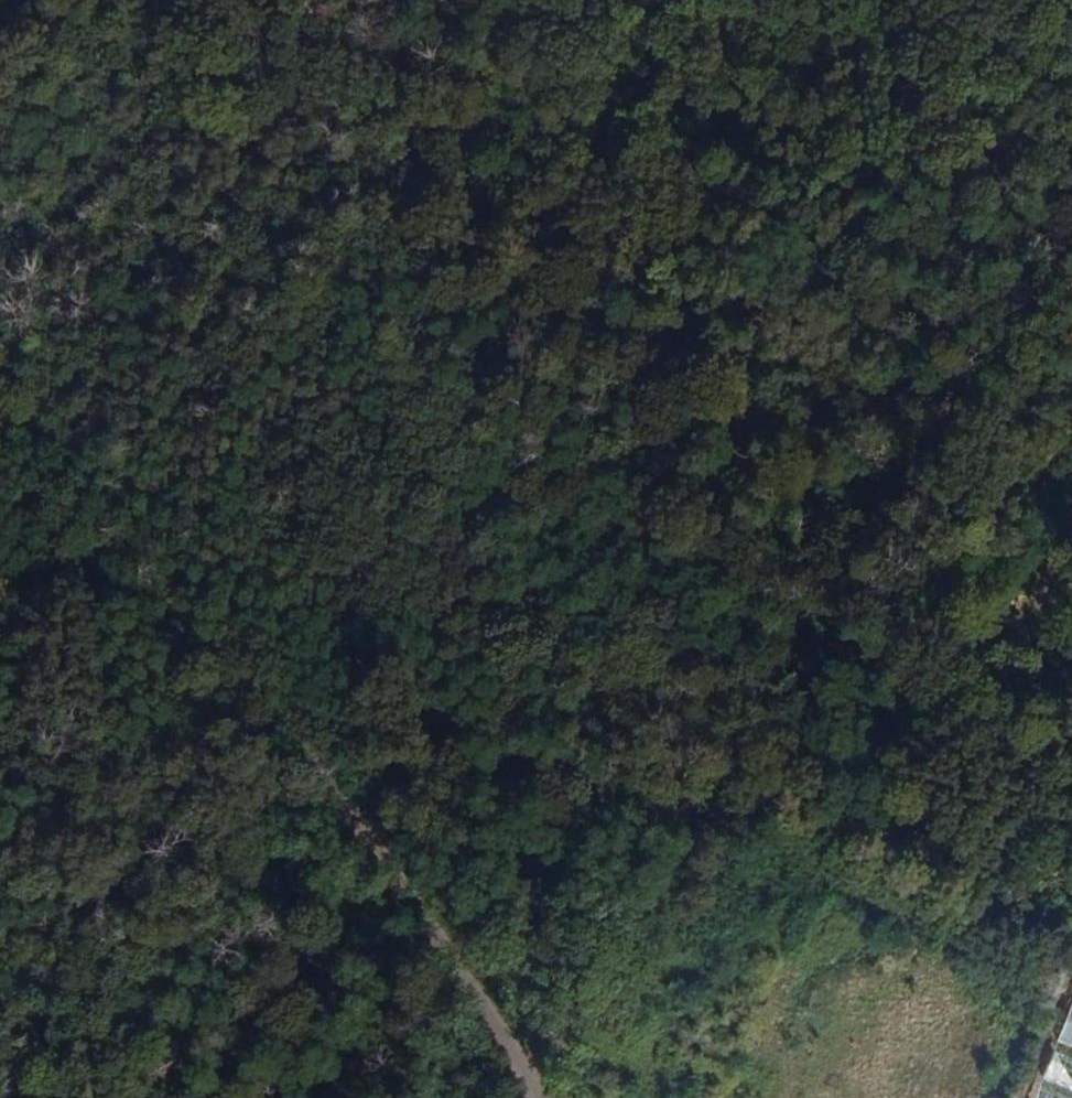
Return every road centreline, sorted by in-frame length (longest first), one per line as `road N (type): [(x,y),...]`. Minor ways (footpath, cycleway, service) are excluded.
road 1 (track): [(514,1061),(1071,249)]
road 2 (residential): [(0,561),(139,581),(361,813),(476,961),(533,1097)]

